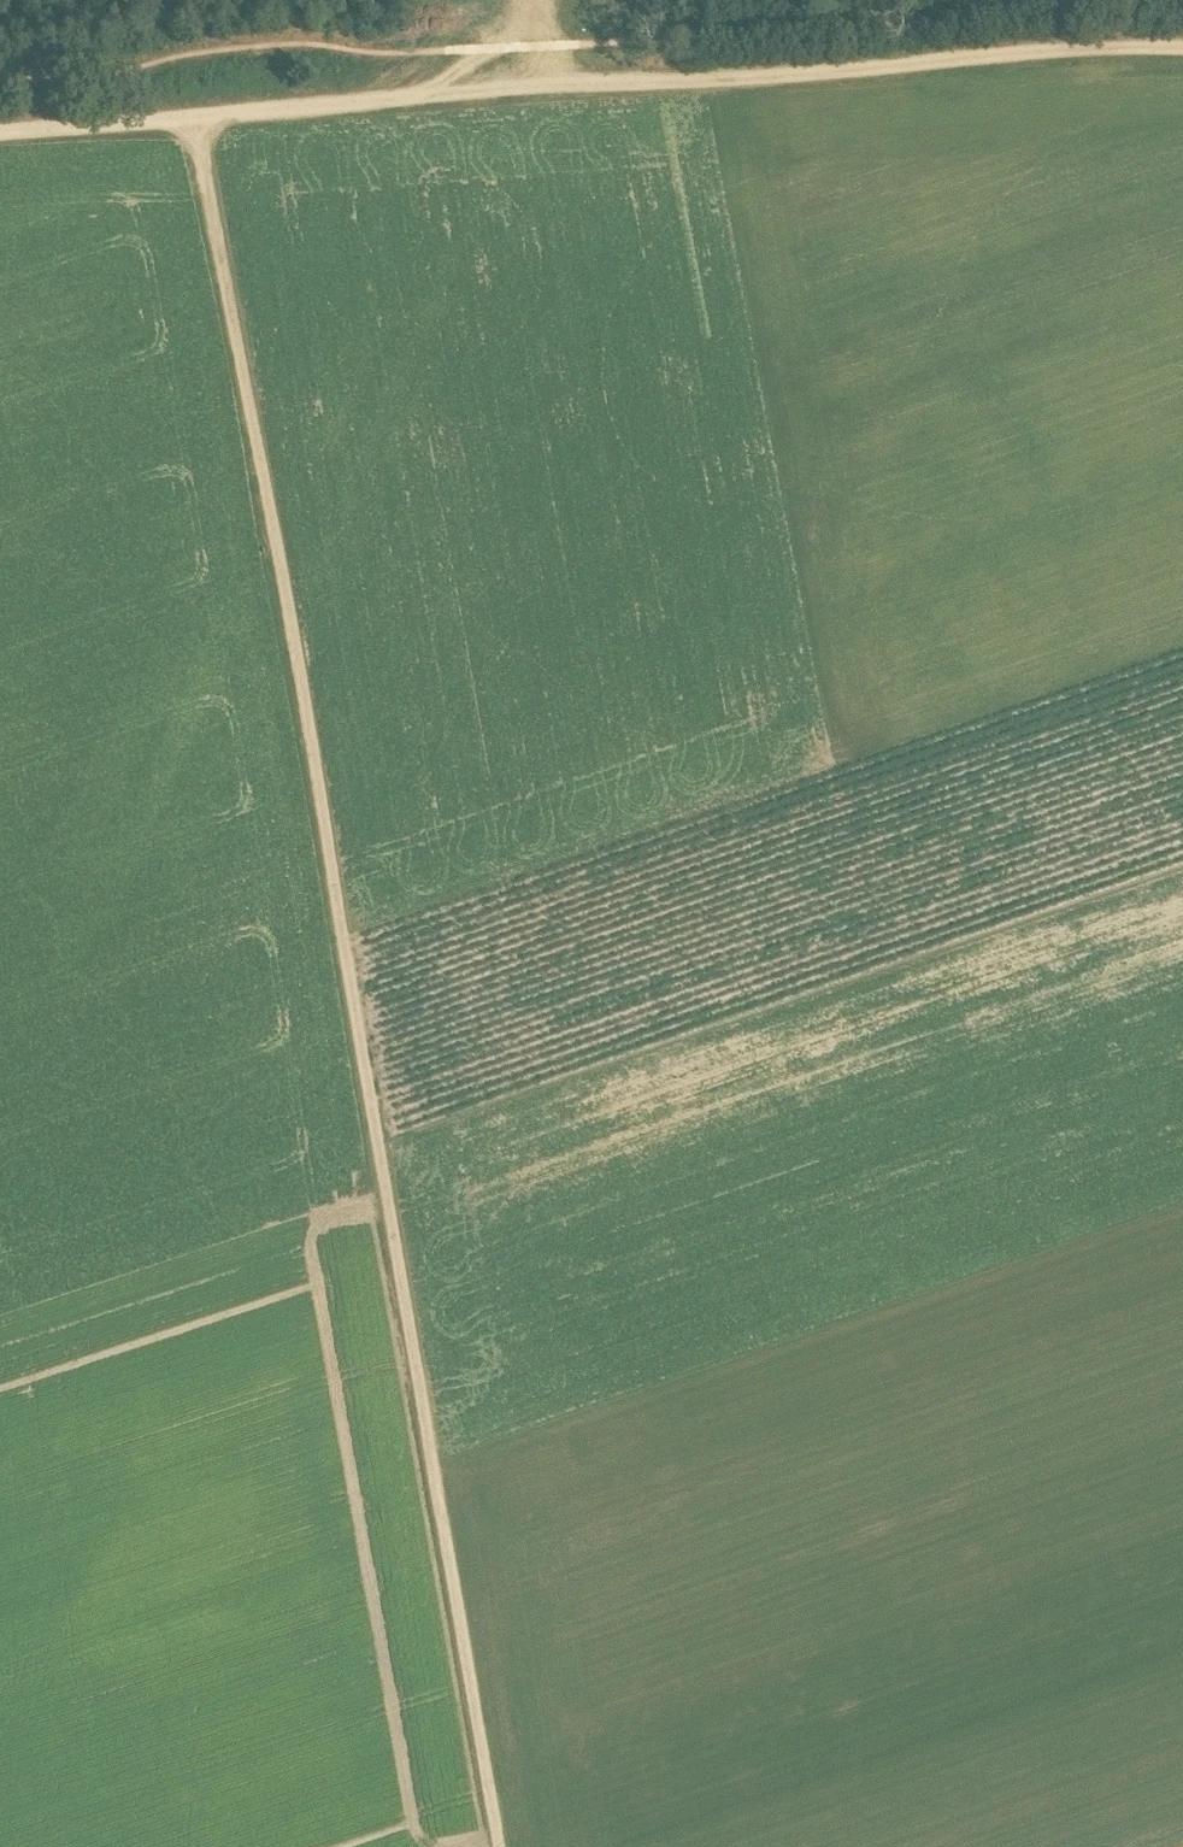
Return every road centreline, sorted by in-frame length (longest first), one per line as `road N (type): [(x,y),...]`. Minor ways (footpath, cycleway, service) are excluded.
road 1 (track): [(510,1846),(197,115)]
road 2 (track): [(1182,59),(522,86),(0,131)]

